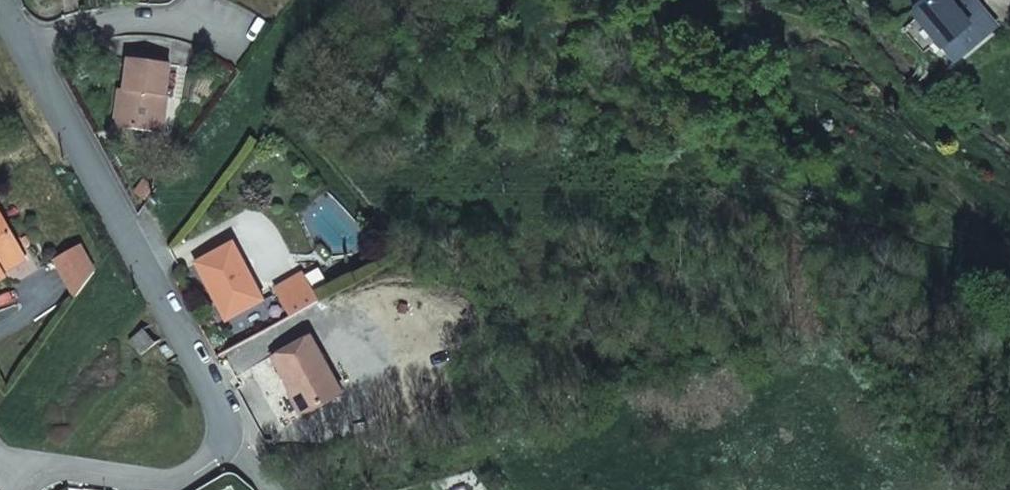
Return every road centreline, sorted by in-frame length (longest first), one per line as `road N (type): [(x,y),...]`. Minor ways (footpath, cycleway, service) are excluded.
road 1 (unclassified): [(0,1),(223,403),(225,431),(220,445),(172,484),(59,472),(34,474),(21,489)]

